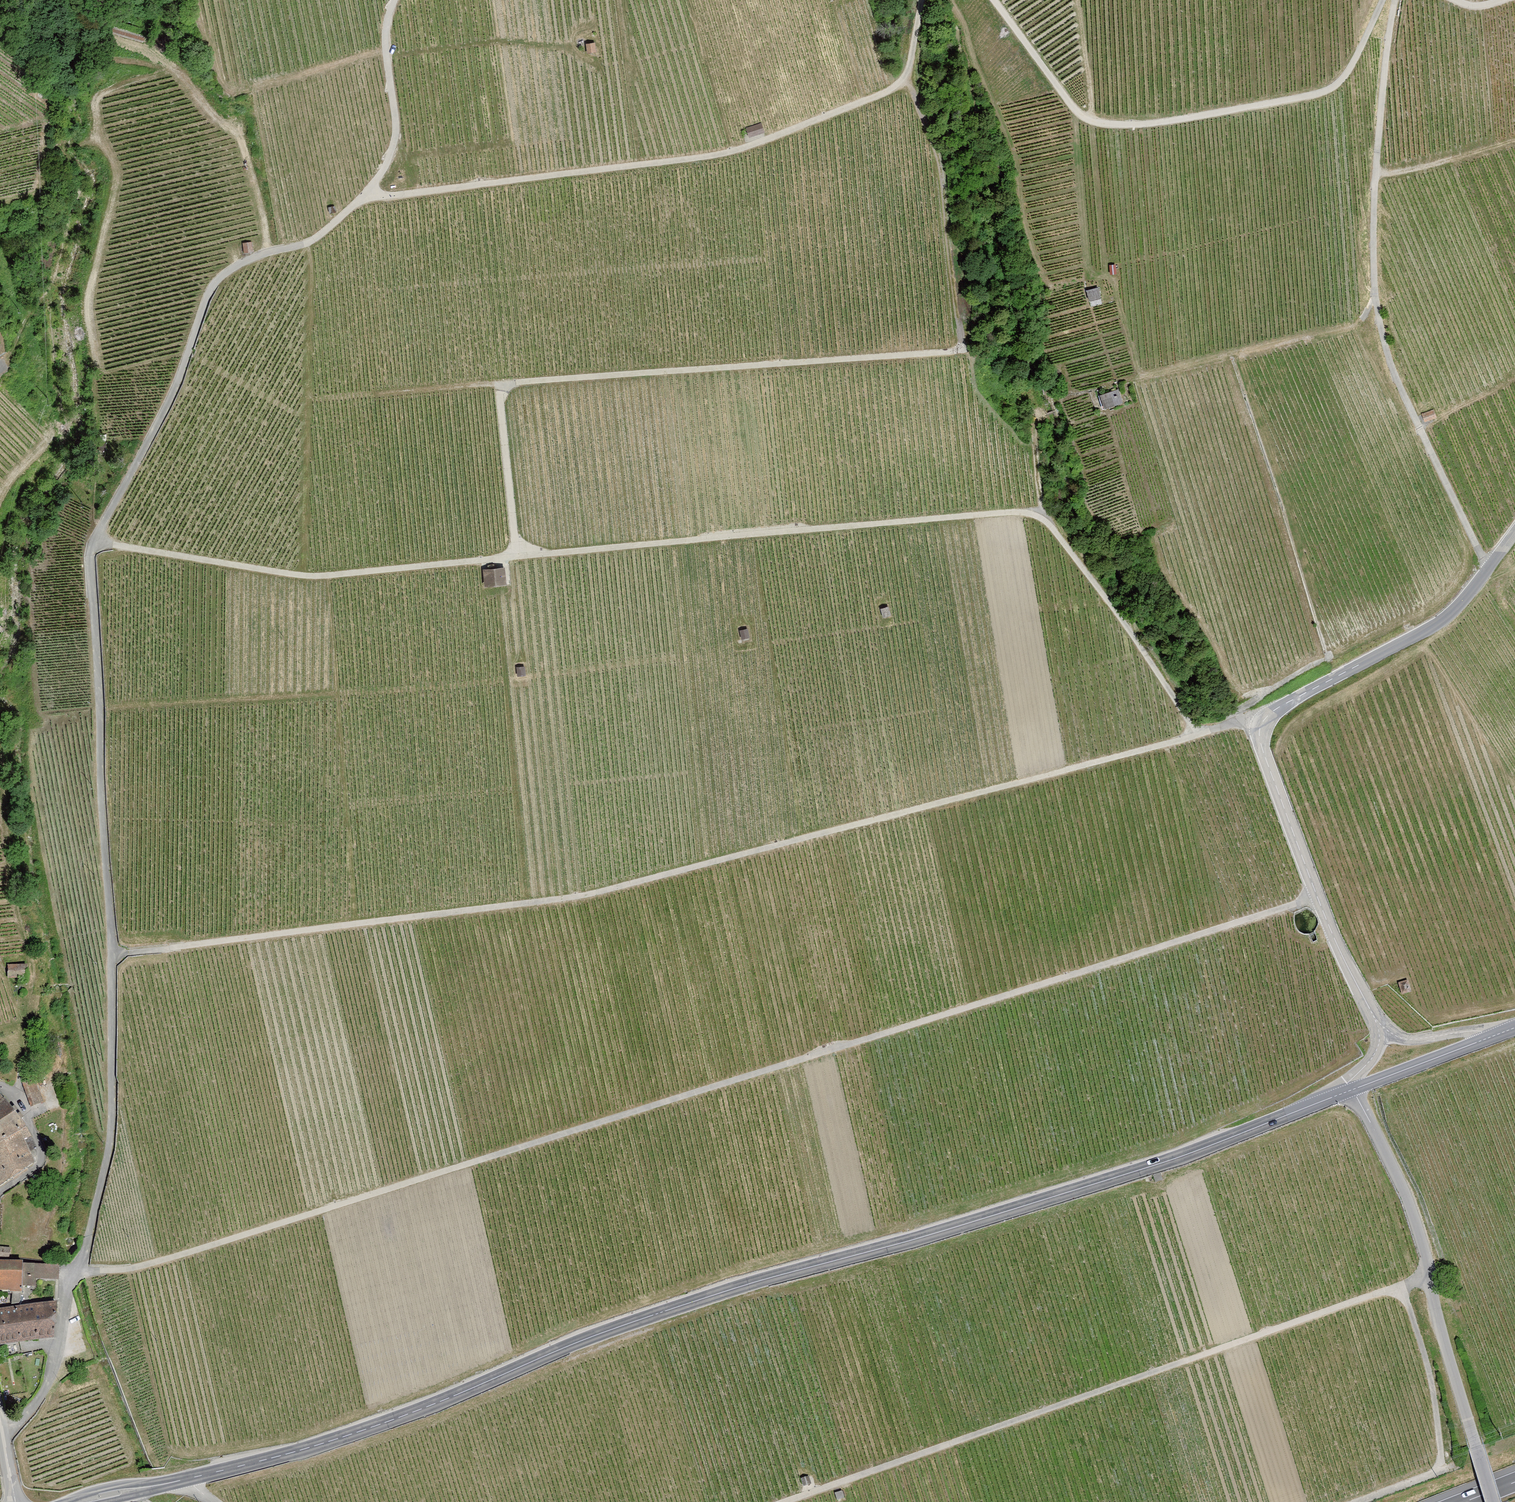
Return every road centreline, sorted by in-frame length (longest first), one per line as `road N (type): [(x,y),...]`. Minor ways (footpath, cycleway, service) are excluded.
road 1 (track): [(1260,725),(1198,734),(1051,526),(1032,513),(515,554),(494,391),(962,350),(940,166),(905,81)]
road 2 (track): [(396,0),(385,33),(398,123),(382,164),(351,209),(301,245),(268,251),(217,280),(93,540),(113,953),(111,1139),(82,1269)]
road 3 (secondary): [(81,1501),(365,1429),(652,1315),(1179,1158),(1353,1090)]
road 4 (track): [(82,1269),(125,1270),(183,1254),(1317,897)]
road 5 (track): [(113,953),(581,896),(1198,734)]
road 6 (track): [(781,1501),(1432,1273)]
road 7 (tertiary): [(1381,1030),(1317,897),(1260,725),(1274,709),(1436,625),(1514,533)]
road 8 (track): [(1392,0),(1376,175),(1376,302),(1394,373),(1489,568)]
road 9 (track): [(905,81),(733,150),(359,198)]
road 10 (track): [(992,0),(1071,109),(1090,121),(1141,126),(1330,87),(1349,74),(1382,0)]
road 11 (unclassified): [(1353,1090),(1400,1178),(1493,1501)]
road 12 (track): [(93,540),(311,576),(515,554)]
road 13 (track): [(1403,1286),(1432,1383),(1441,1469),(1354,1501)]
road 14 (residential): [(69,1280),(47,1384),(2,1432)]
road 15 (secondary): [(1353,1090),(1493,1037)]

